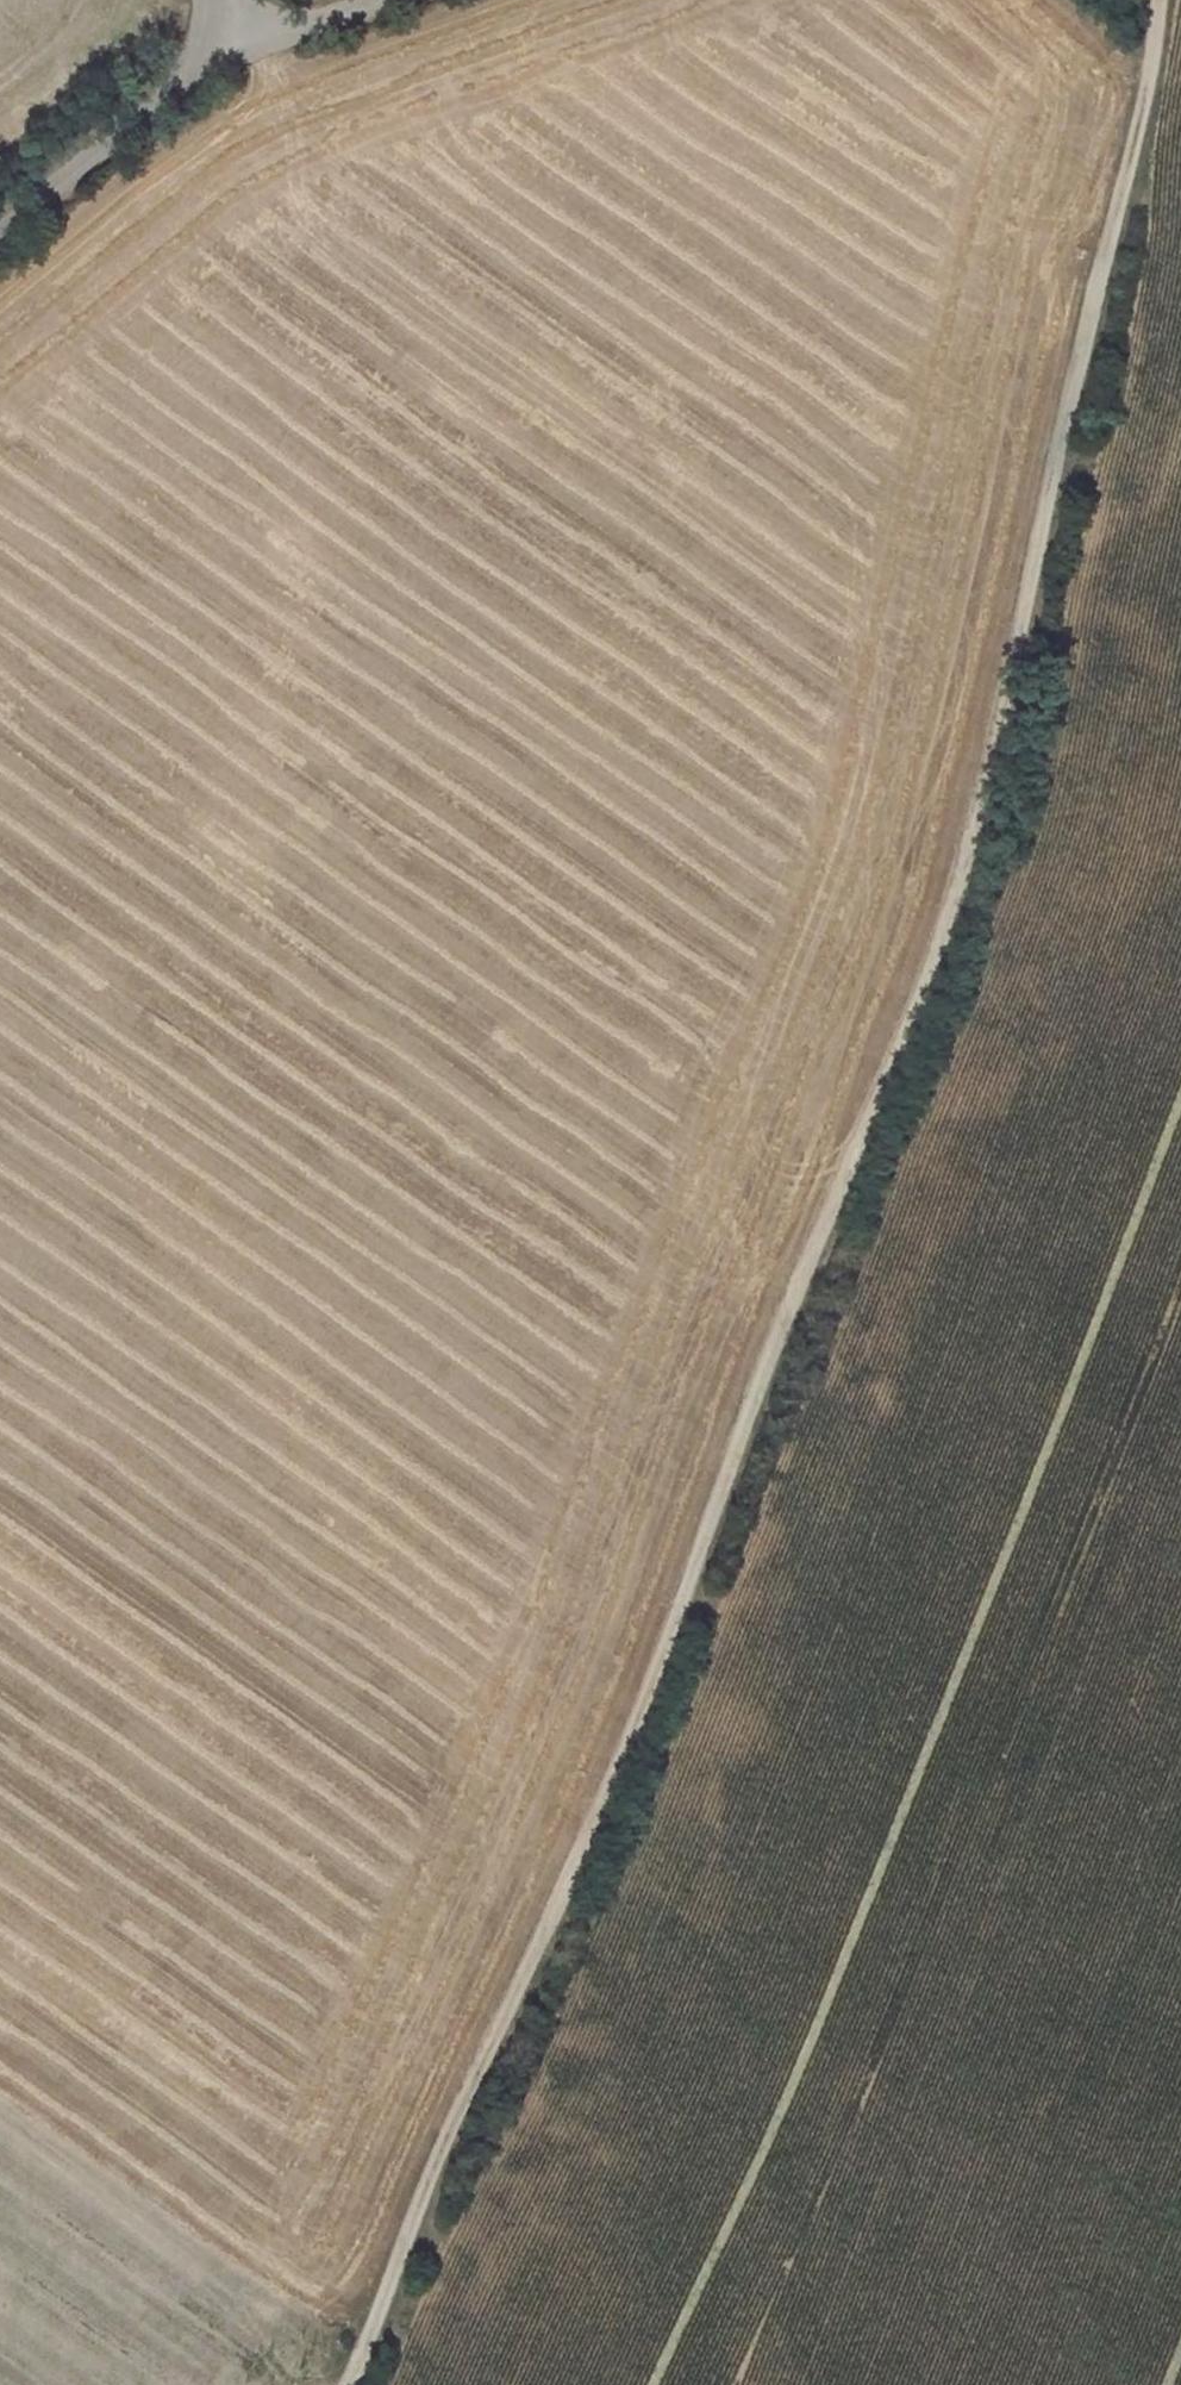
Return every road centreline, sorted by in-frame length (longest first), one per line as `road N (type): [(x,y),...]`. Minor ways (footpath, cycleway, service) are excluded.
road 1 (track): [(1155,0),(964,871),(550,1935),(352,2384)]
road 2 (unclassified): [(233,26),(0,225)]

